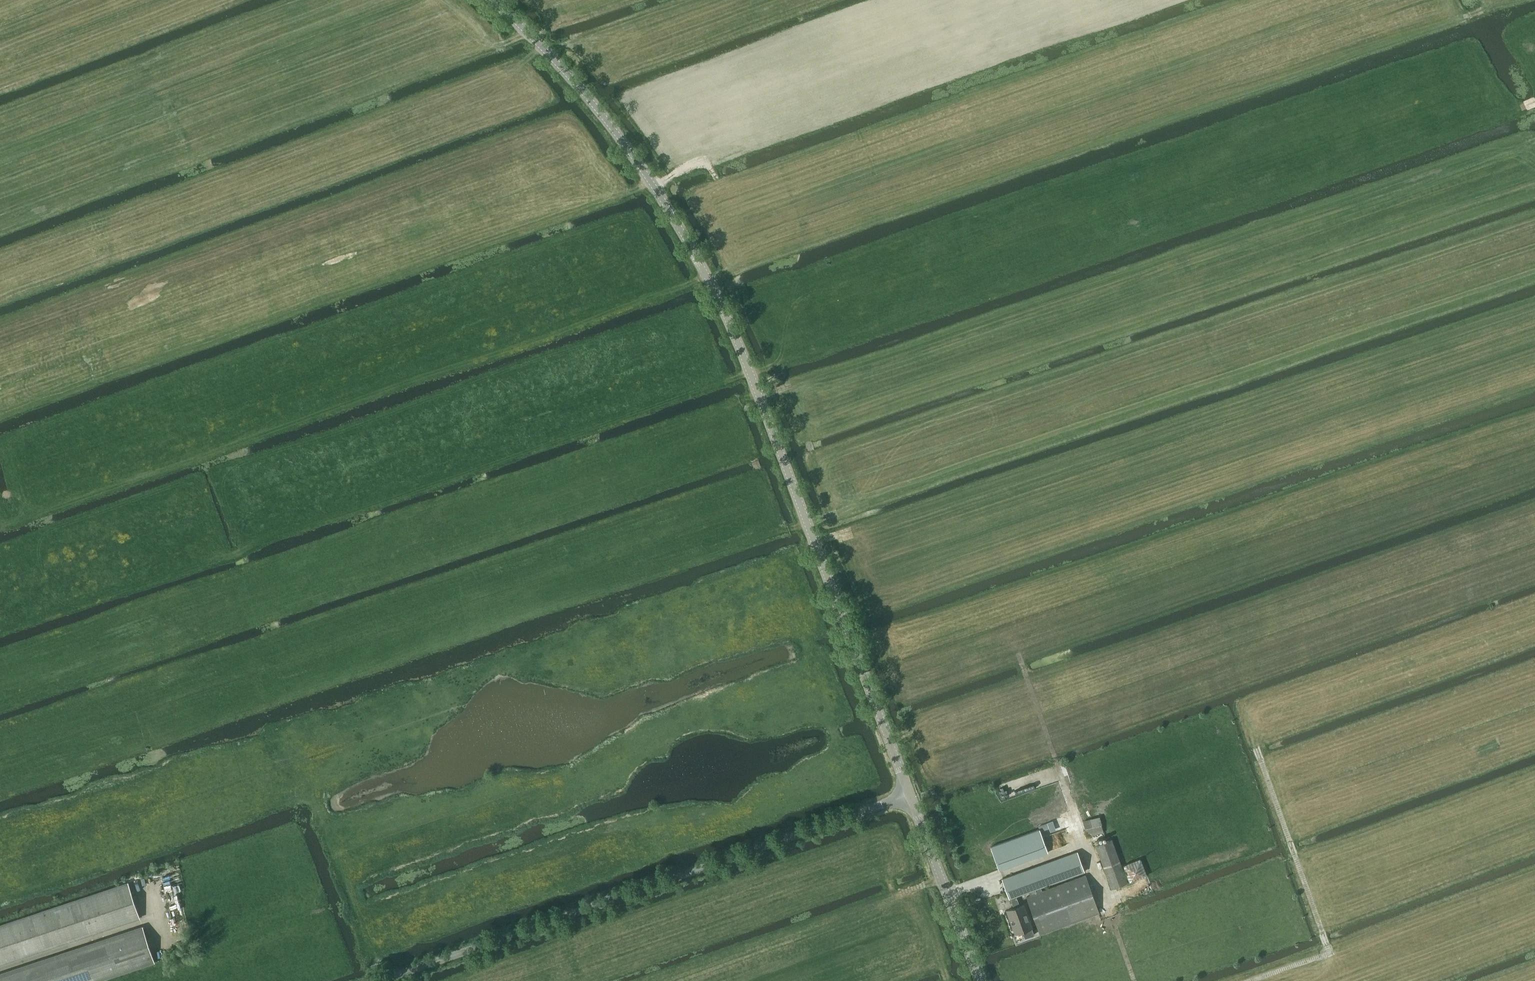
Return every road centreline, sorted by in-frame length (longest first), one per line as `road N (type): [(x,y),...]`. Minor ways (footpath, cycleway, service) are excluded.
road 1 (unclassified): [(910,796),(715,294),(618,136),(493,0)]
road 2 (unclassified): [(380,980),(910,796)]
road 3 (unclassified): [(980,980),(910,796)]

